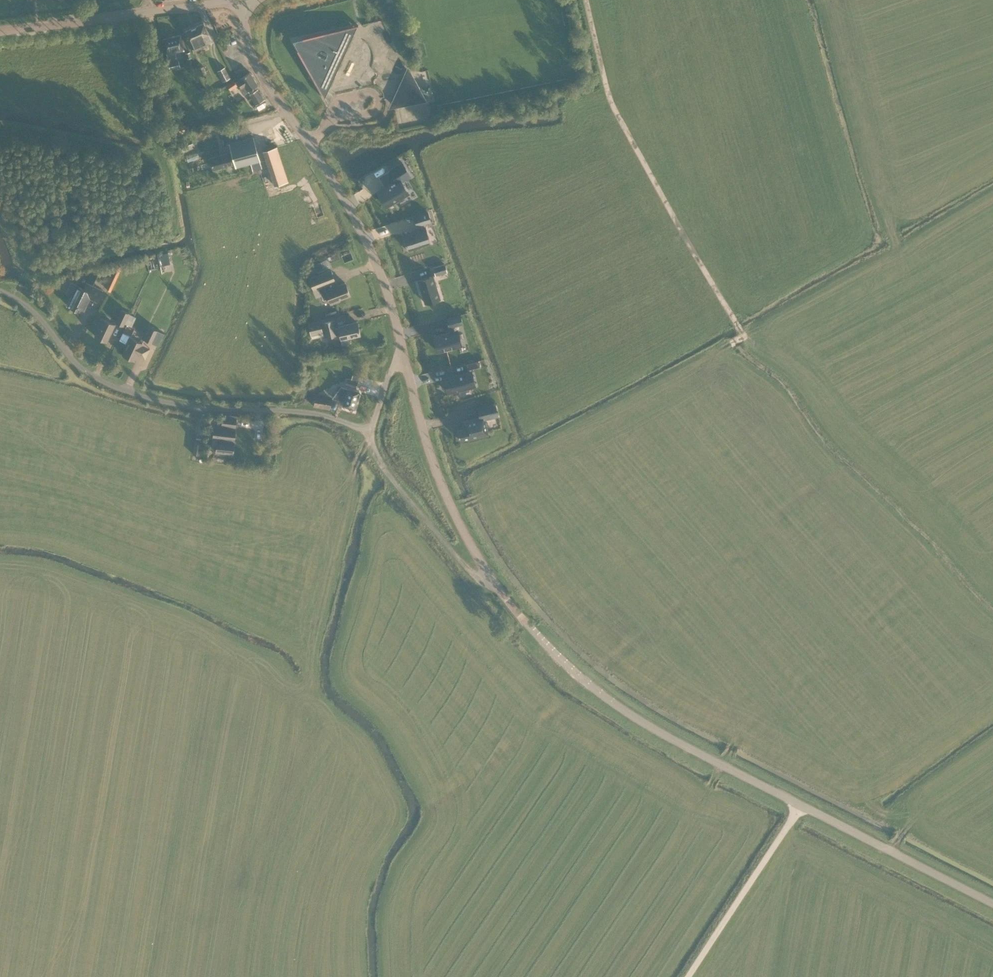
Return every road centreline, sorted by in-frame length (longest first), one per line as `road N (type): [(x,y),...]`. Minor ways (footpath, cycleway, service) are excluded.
road 1 (tertiary): [(801,808),(635,720),(563,663),(488,579),(431,457),(402,349)]
road 2 (unclassified): [(0,293),(44,324),(78,366),(106,384),(162,401),(367,427),(402,349)]
road 3 (tertiary): [(402,349),(359,226),(252,59),(240,0)]
road 4 (track): [(736,324),(606,90),(586,0)]
road 5 (tertiary): [(992,906),(801,808)]
road 6 (unclassified): [(689,976),(801,808)]
road 7 (track): [(488,579),(469,573),(391,480),(367,427)]
road 8 (tertiary): [(150,11),(0,31)]

